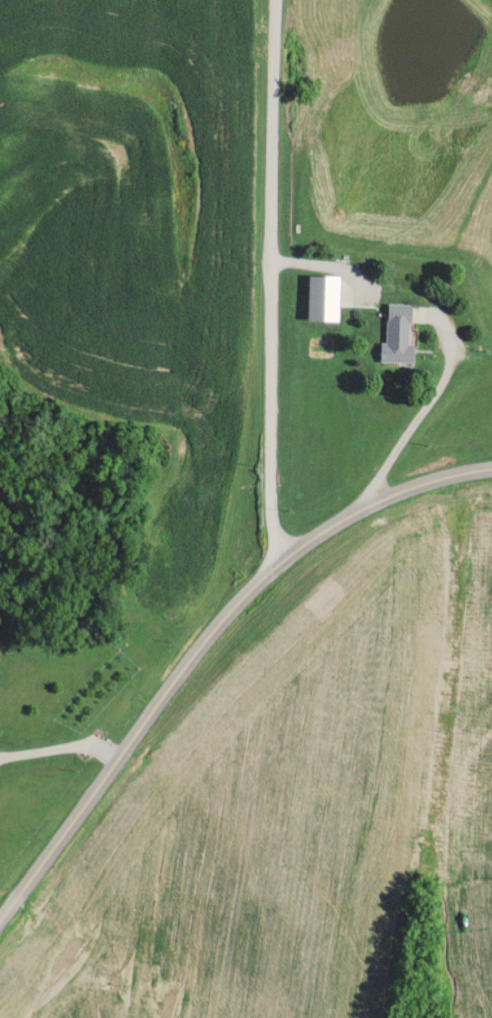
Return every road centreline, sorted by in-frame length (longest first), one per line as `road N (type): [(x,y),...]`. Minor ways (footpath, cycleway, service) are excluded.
road 1 (residential): [(285,561),(272,459),(280,0)]
road 2 (tertiary): [(123,755),(253,589),(314,537),(422,480),(491,469)]
road 3 (tertiary): [(0,923),(123,755)]

